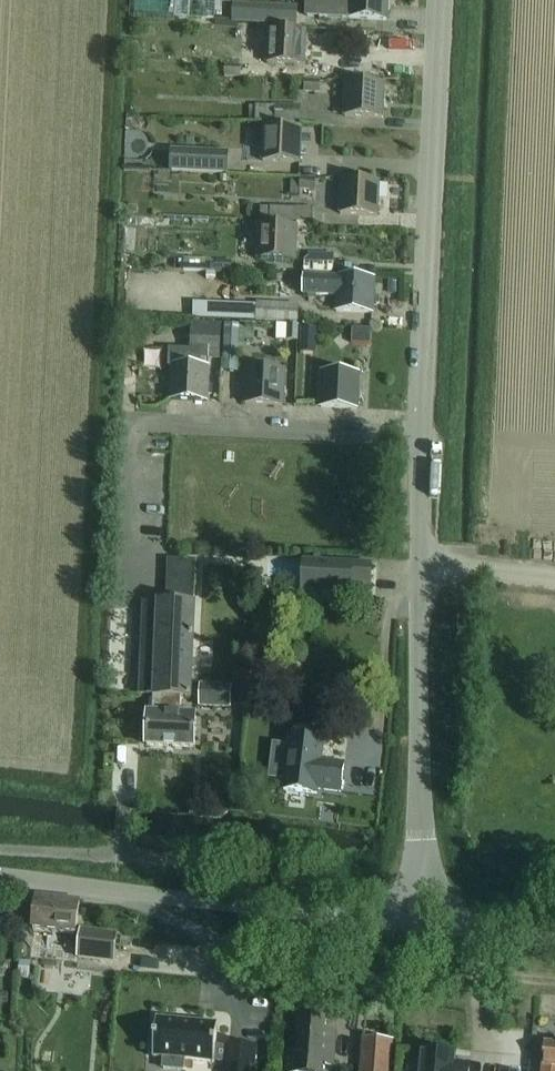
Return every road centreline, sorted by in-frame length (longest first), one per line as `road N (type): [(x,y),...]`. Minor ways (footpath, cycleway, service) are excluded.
road 1 (unclassified): [(421,909),(419,435)]
road 2 (unclassified): [(419,435),(440,0)]
road 3 (tertiary): [(0,875),(344,916),(421,909)]
road 4 (residential): [(419,435),(122,421)]
road 5 (tertiary): [(421,909),(485,930),(554,938)]

